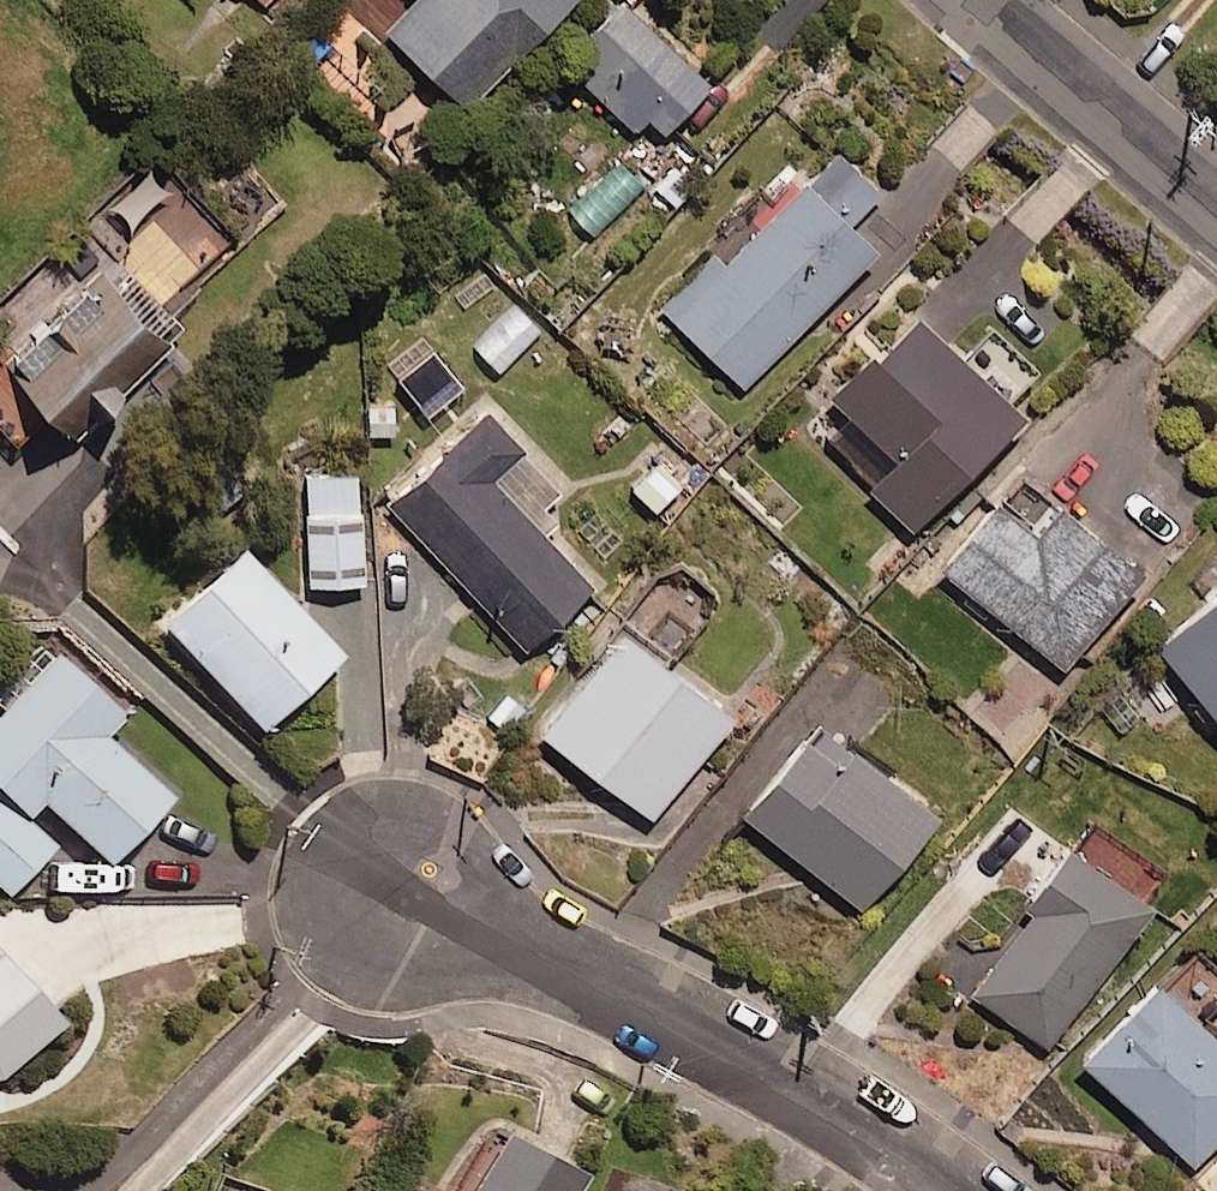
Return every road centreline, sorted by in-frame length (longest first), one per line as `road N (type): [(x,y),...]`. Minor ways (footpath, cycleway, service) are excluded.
road 1 (residential): [(939,1190),(751,1054),(513,939),(322,907)]
road 2 (residential): [(1005,0),(1216,198)]

